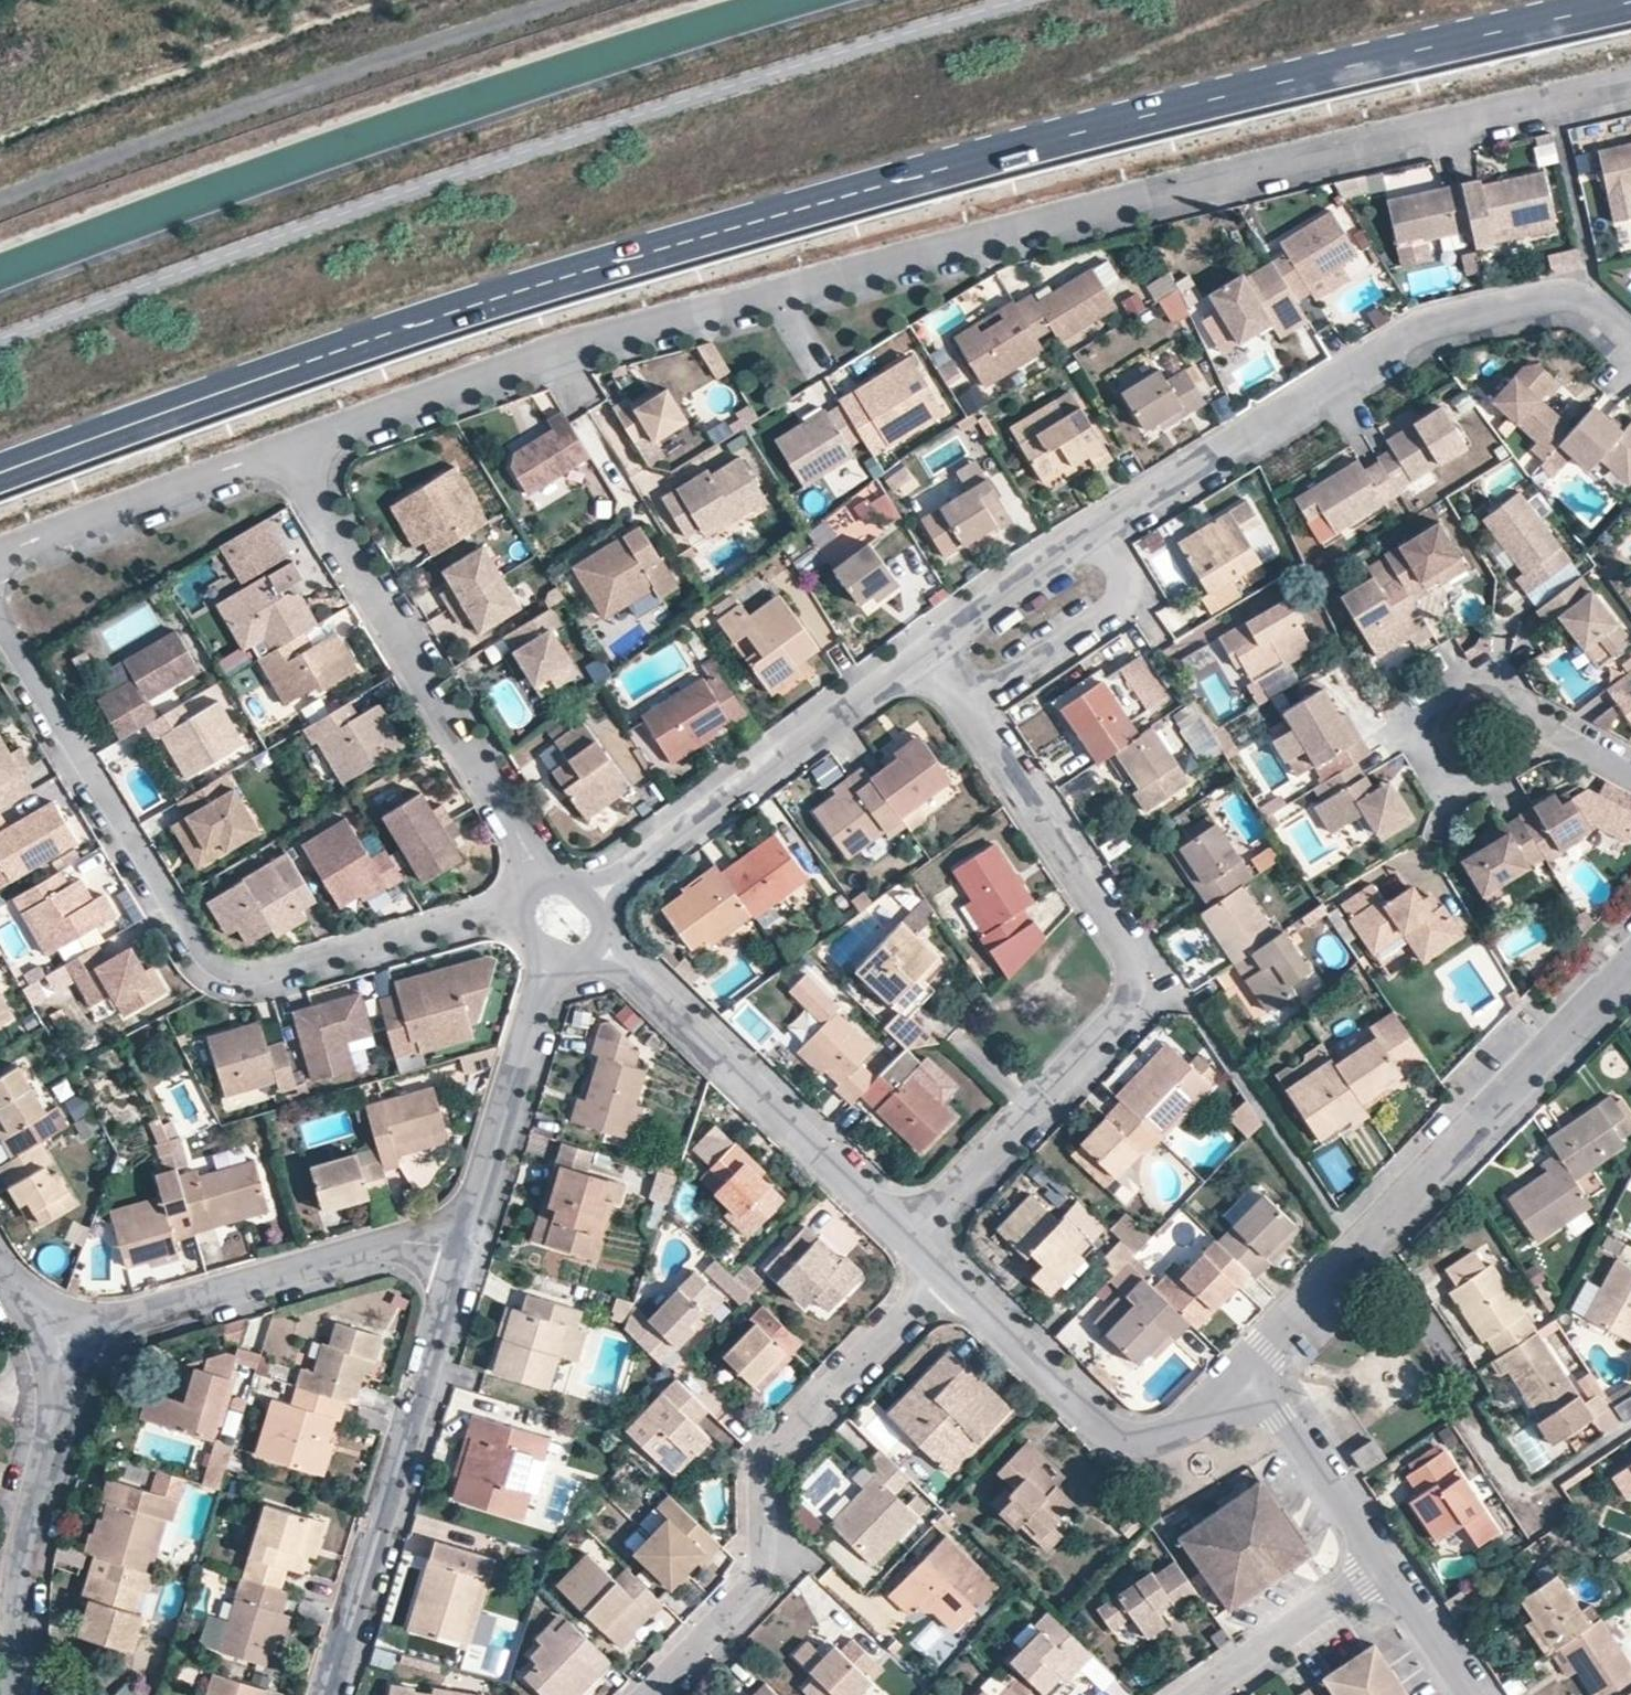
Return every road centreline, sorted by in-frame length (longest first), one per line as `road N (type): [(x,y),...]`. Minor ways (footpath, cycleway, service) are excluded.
road 1 (secondary): [(0,473),(366,340),(746,222),(1304,76),(1630,3)]
road 2 (residential): [(284,455),(579,347),(1138,203),(1630,93)]
road 3 (residential): [(1630,337),(1586,307),(1426,332),(1155,496),(928,649)]
road 4 (residential): [(928,649),(1128,942),(1136,983),(1124,1020),(913,1237)]
road 5 (residential): [(521,907),(495,907),(271,973),(247,976),(212,964),(0,635)]
road 6 (track): [(569,0),(153,136),(0,201)]
road 7 (residential): [(1261,1403),(1265,1362),(1283,1328),(1630,958)]
road 8 (residential): [(947,1270),(761,1462),(763,1575),(648,1694)]
road 9 (residential): [(284,455),(435,690),(542,883)]
road 10 (residential): [(466,1220),(329,1694)]
road 11 (residential): [(913,1237),(595,947)]
road 12 (residential): [(928,649),(586,900)]
road 13 (residential): [(466,1220),(138,1311),(82,1348)]
road 14 (residential): [(1261,1403),(1207,1411),(1155,1436),(1125,1439),(947,1270)]
road 15 (residential): [(0,566),(284,455)]
road 16 (residential): [(551,951),(466,1220)]
road 17 (residential): [(1547,735),(1505,683),(1482,679),(1419,713),(1407,738),(1434,782),(1461,786)]
road 18 (residential): [(1387,1565),(1197,1694)]
road 19 (residential): [(70,1376),(18,1576)]
road 20 (residential): [(1387,1565),(1281,1418),(1261,1403)]
road 21 (residential): [(1474,1694),(1387,1565)]
road 22 (residential): [(82,1348),(46,1320),(0,1259)]

